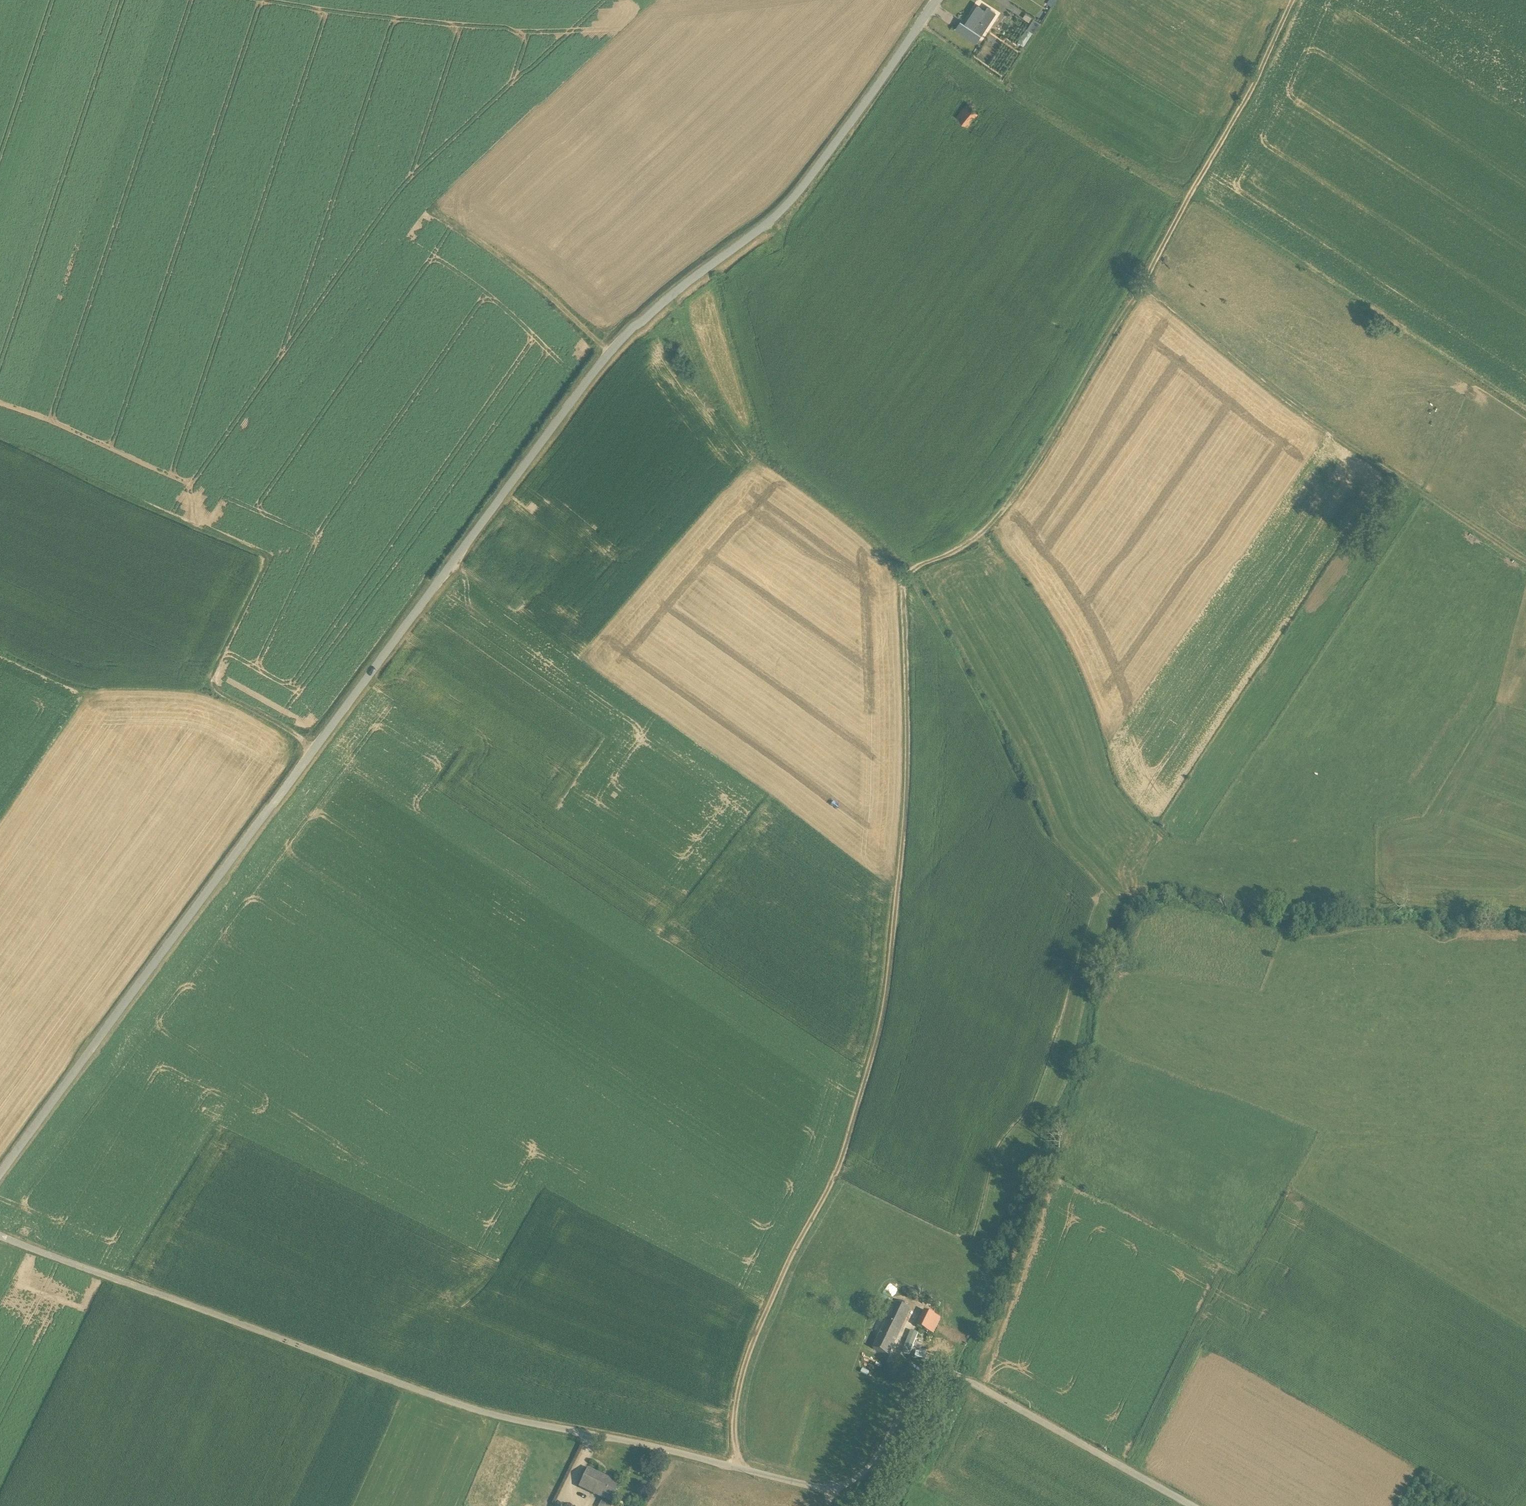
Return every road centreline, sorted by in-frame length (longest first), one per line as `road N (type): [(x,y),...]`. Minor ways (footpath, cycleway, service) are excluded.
road 1 (unclassified): [(934,0),(784,207),(613,350),(0,1174)]
road 2 (unclassified): [(0,1237),(453,1404),(811,1488),(844,1487),(867,1472),(921,1383),(950,1376),(1182,1505)]
road 3 (track): [(740,1469),(734,1413),(751,1348),(840,1161),(882,1023),(905,803),(907,579),(1000,509),(1142,281)]
road 4 (track): [(315,751),(212,688),(268,556),(22,448)]
road 5 (track): [(1525,560),(1270,384),(1142,281)]
road 6 (track): [(1142,281),(1290,0)]
road 7 (track): [(610,354),(534,284),(431,210)]

